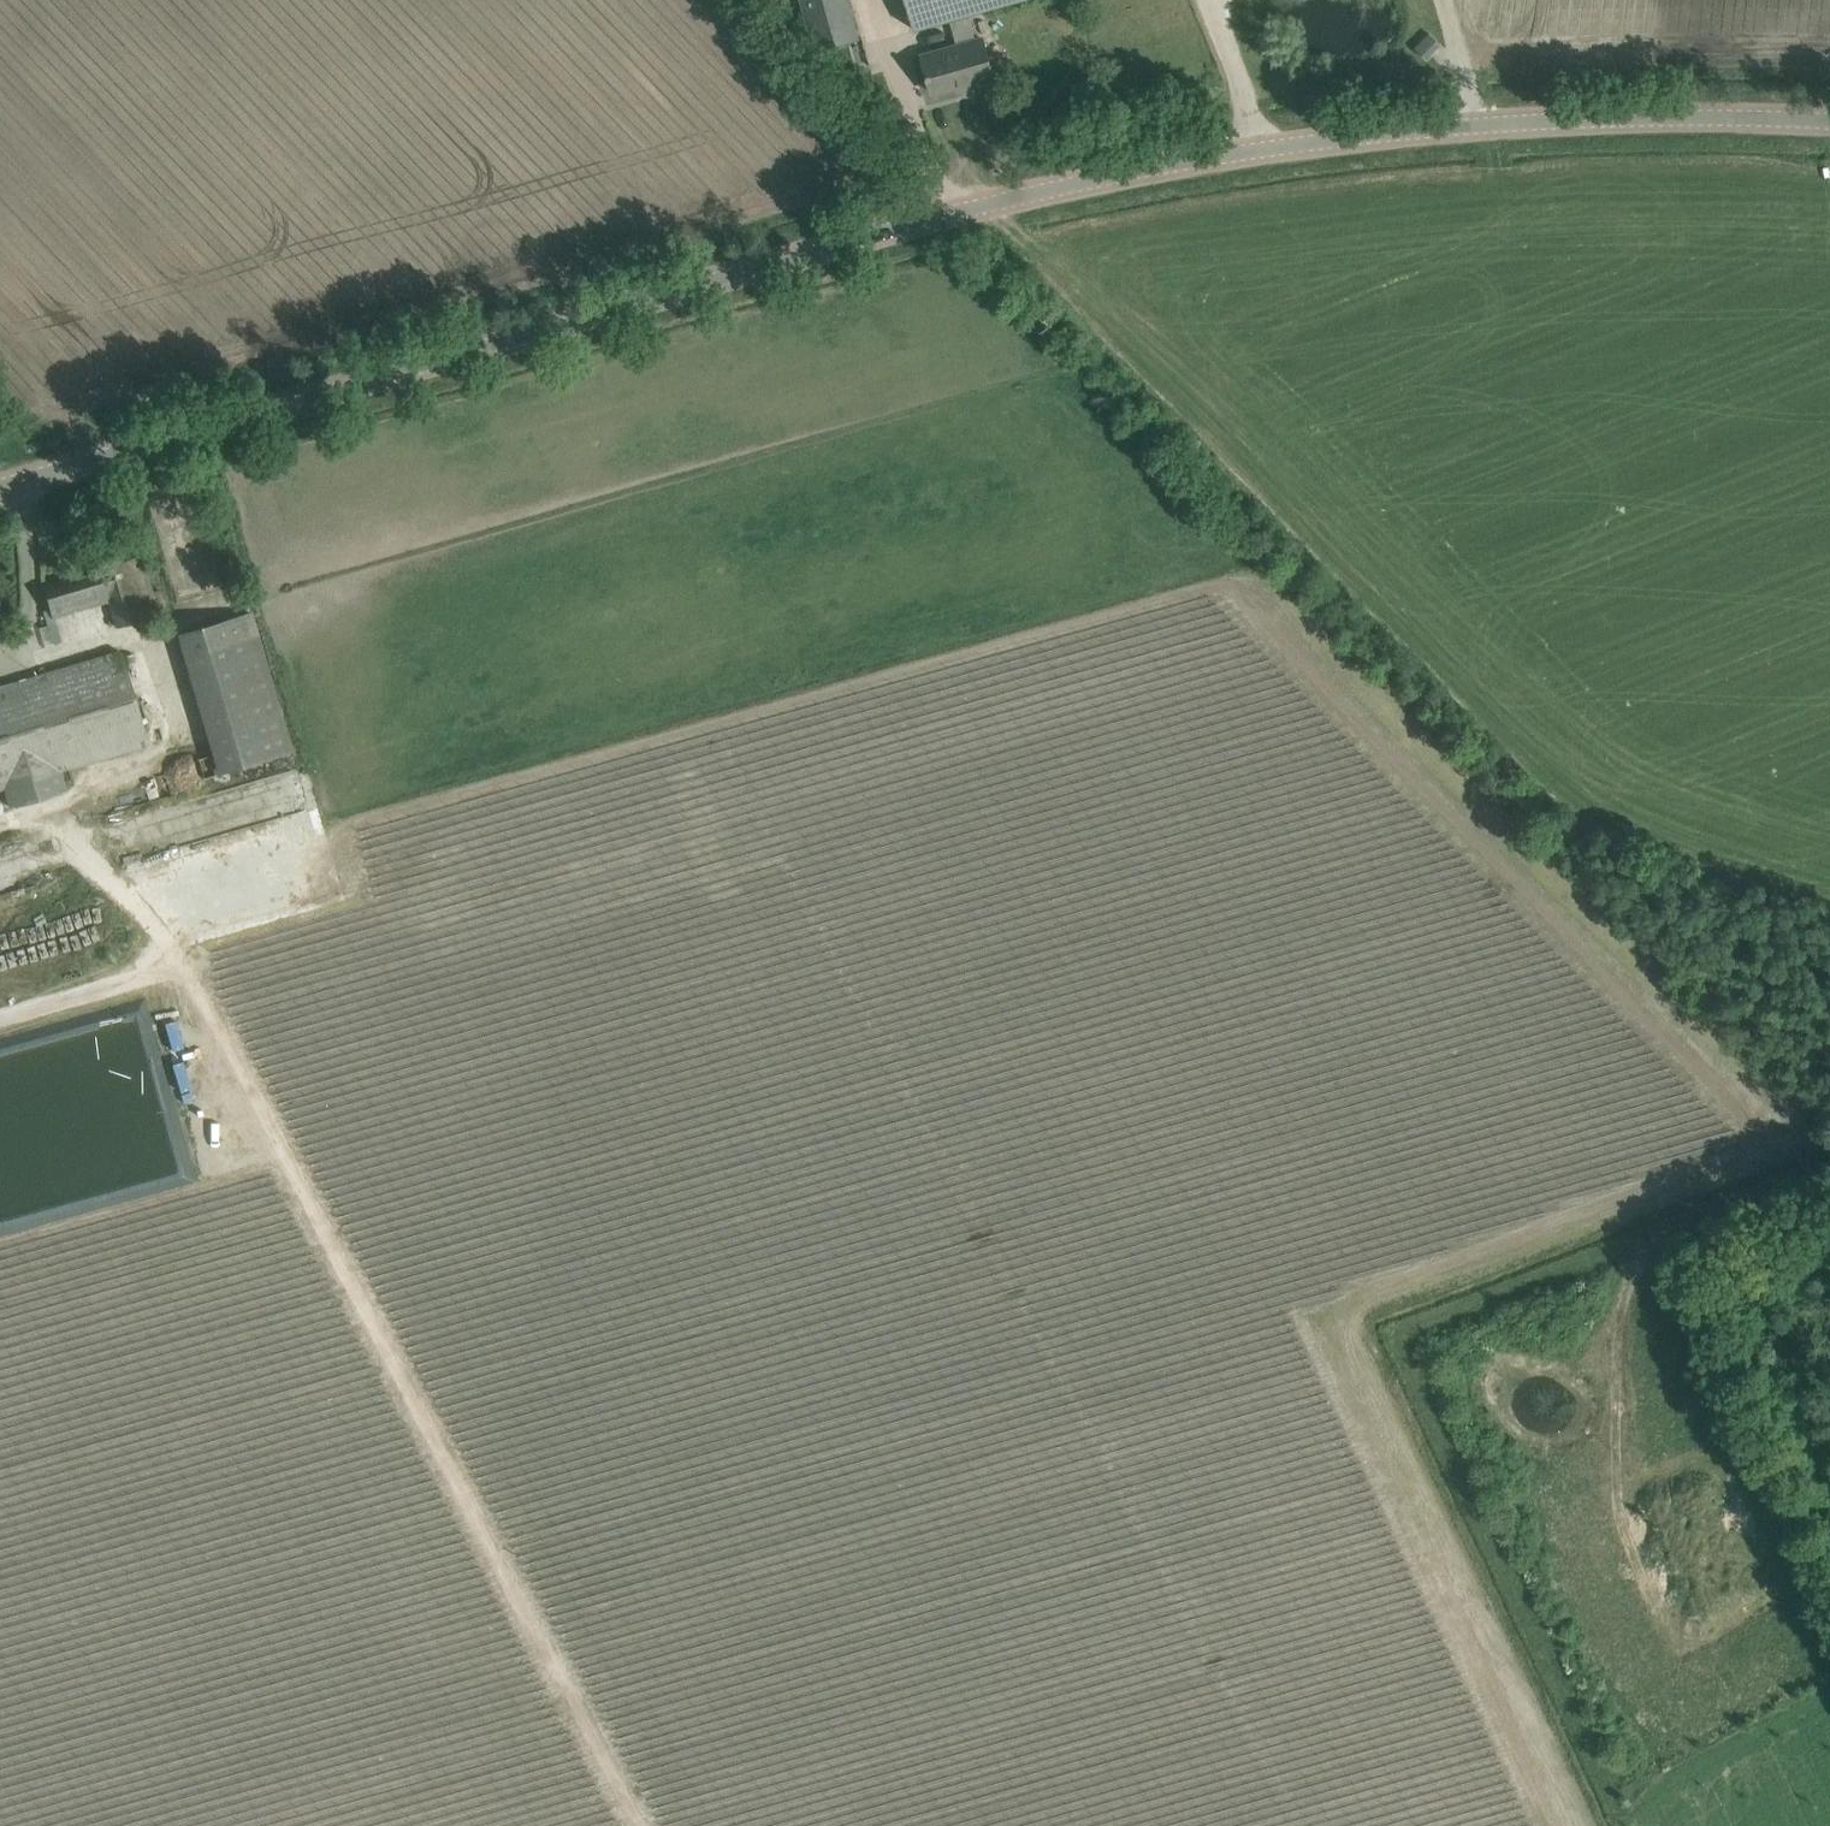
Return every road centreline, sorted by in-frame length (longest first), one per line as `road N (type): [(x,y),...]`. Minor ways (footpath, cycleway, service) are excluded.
road 1 (tertiary): [(0,487),(1065,186),(1265,149),(1469,125),(1829,123)]
road 2 (track): [(642,1825),(132,877),(69,832),(0,827)]

